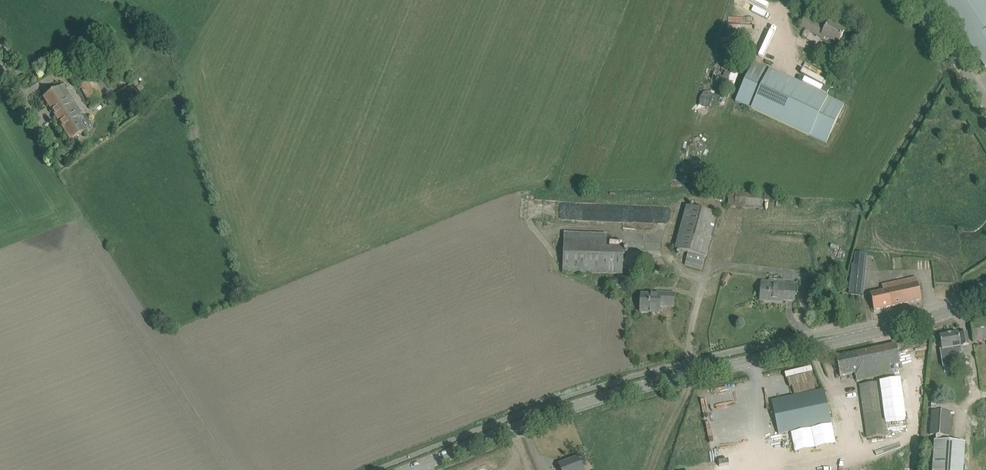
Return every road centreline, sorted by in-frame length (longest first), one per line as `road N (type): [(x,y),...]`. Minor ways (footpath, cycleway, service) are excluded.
road 1 (tertiary): [(408,469),(627,392),(892,329),(985,292)]
road 2 (unclassified): [(985,106),(909,0)]

